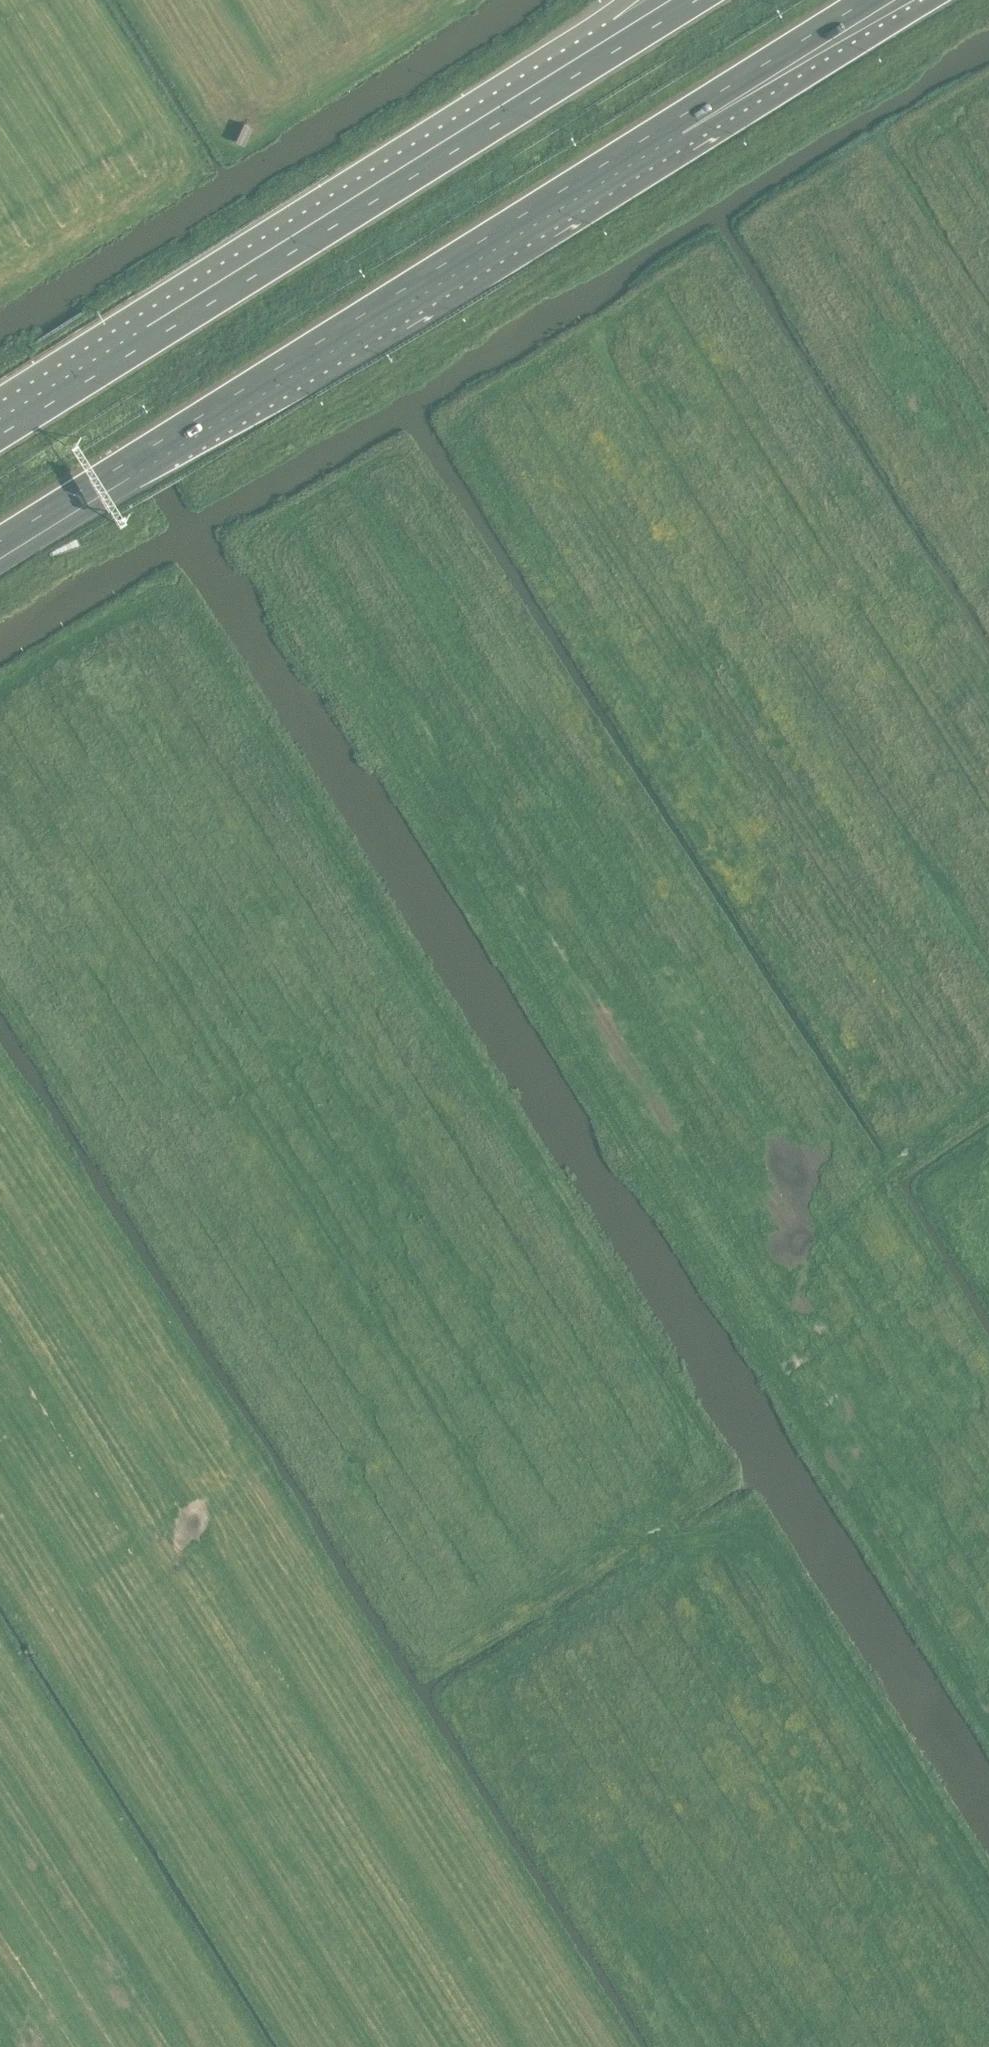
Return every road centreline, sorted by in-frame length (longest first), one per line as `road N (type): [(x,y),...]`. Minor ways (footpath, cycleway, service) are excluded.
road 1 (motorway): [(0,550),(880,0)]
road 2 (motorway): [(626,42),(0,433)]

